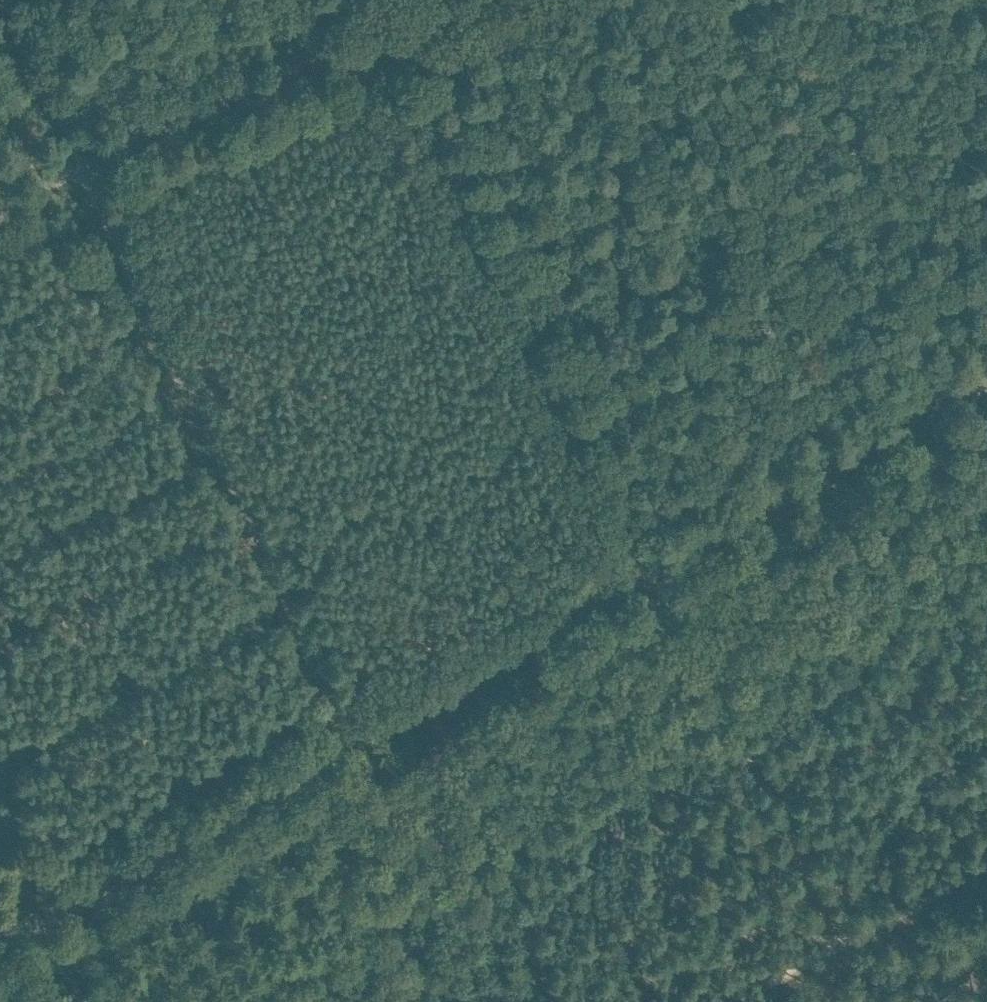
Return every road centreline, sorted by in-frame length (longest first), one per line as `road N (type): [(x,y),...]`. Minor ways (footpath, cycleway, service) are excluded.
road 1 (tertiary): [(986,387),(0,945)]
road 2 (track): [(85,164),(352,742)]
road 3 (track): [(986,859),(841,949)]

